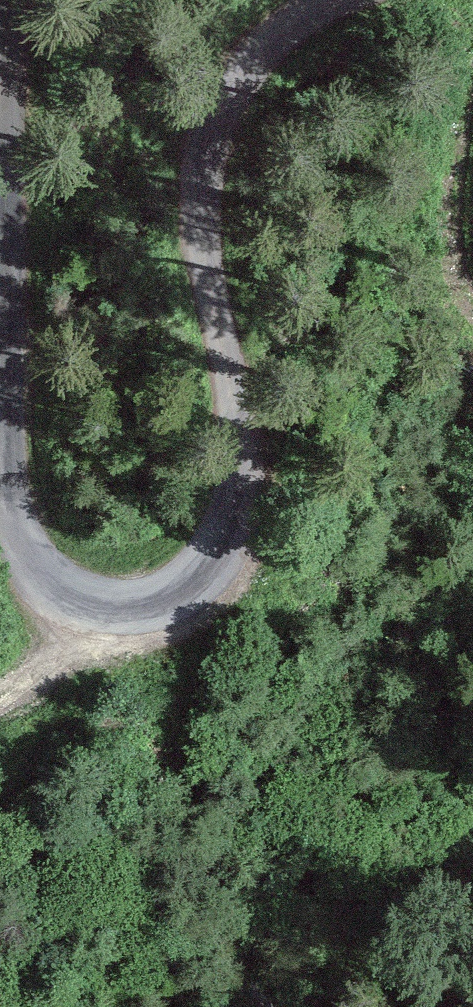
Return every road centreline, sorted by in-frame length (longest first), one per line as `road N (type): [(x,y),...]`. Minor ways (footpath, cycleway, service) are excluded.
road 1 (unclassified): [(8,0),(2,416),(10,507),(39,584),(62,607),(97,619),(131,617),(168,597),(208,553),(223,509),(224,398),(196,219),(205,130),(245,75),(351,0)]
road 2 (track): [(472,312),(456,256),(456,201),(472,130)]
road 3 (track): [(0,701),(66,662),(97,619)]

